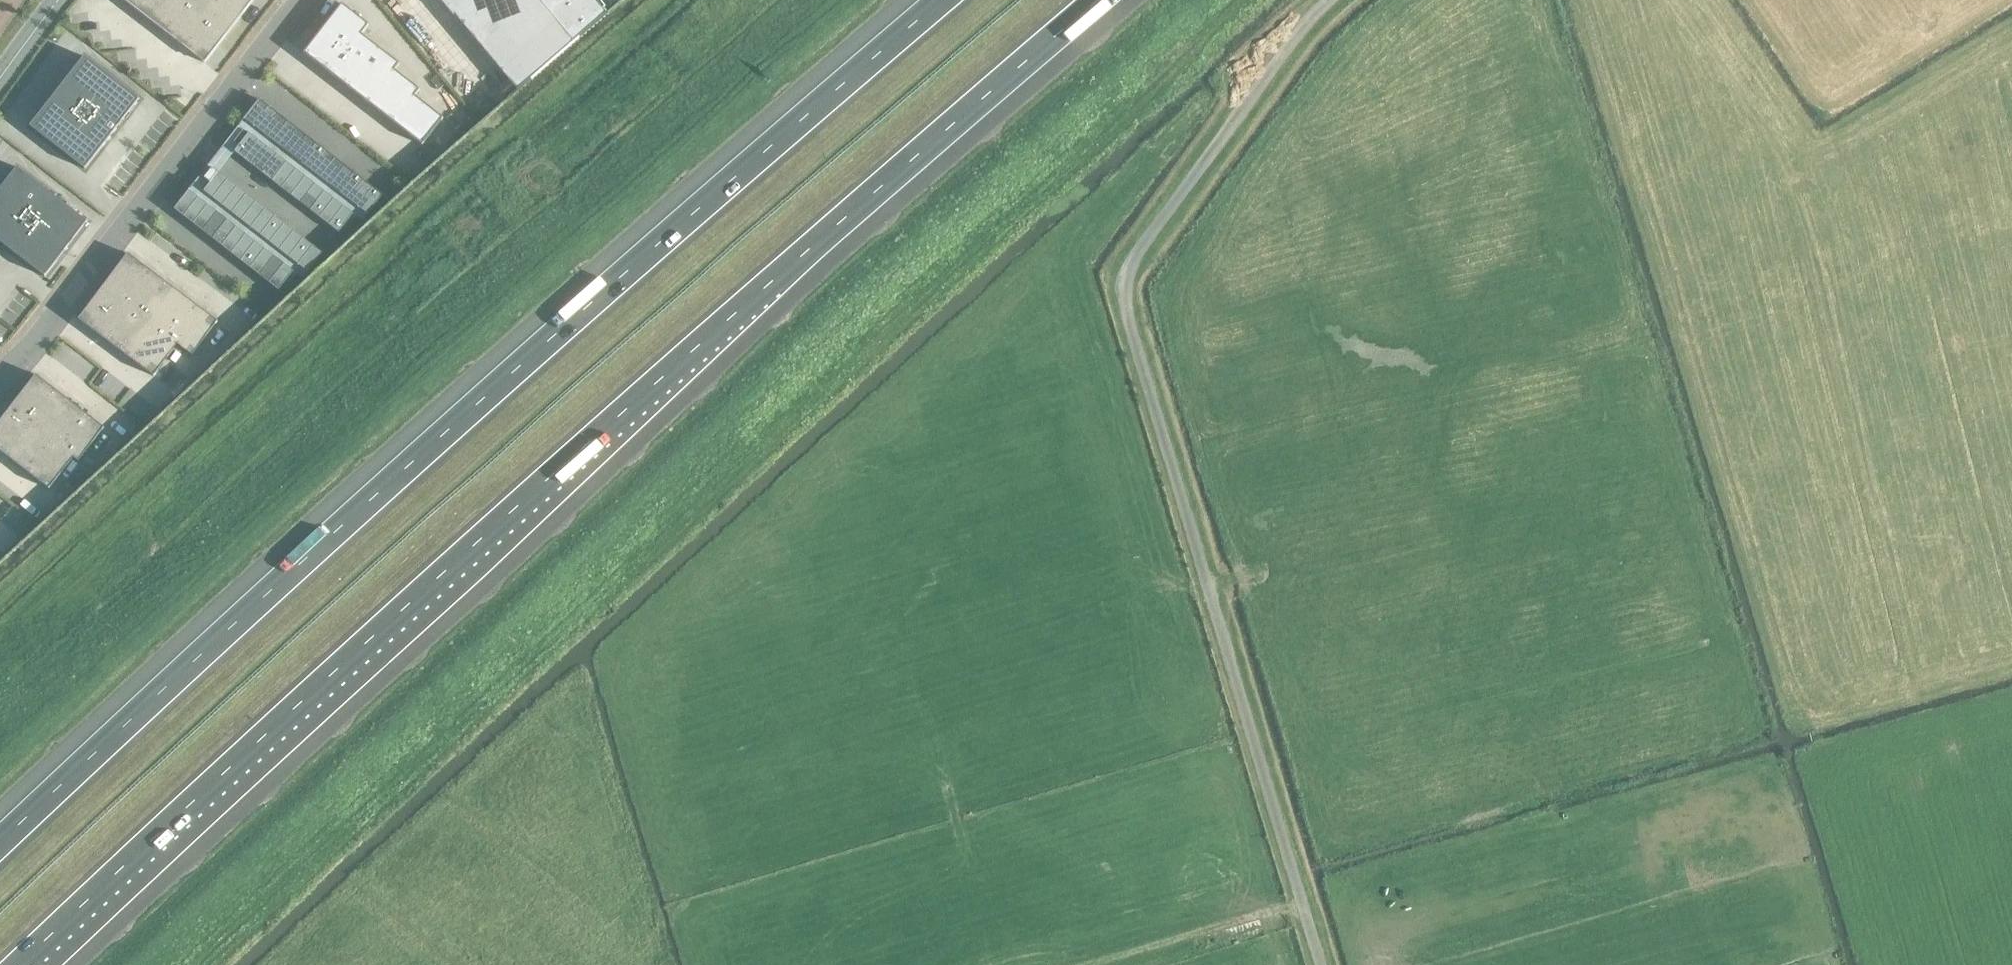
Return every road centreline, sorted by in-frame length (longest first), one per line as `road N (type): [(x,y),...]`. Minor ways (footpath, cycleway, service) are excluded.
road 1 (motorway): [(21,964),(735,311),(1097,0)]
road 2 (motorway): [(941,0),(314,548),(0,843)]
road 3 (unclassified): [(1304,964),(1117,324),(1120,248),(1147,195),(1326,0)]
road 4 (residential): [(303,0),(33,351),(0,381)]

